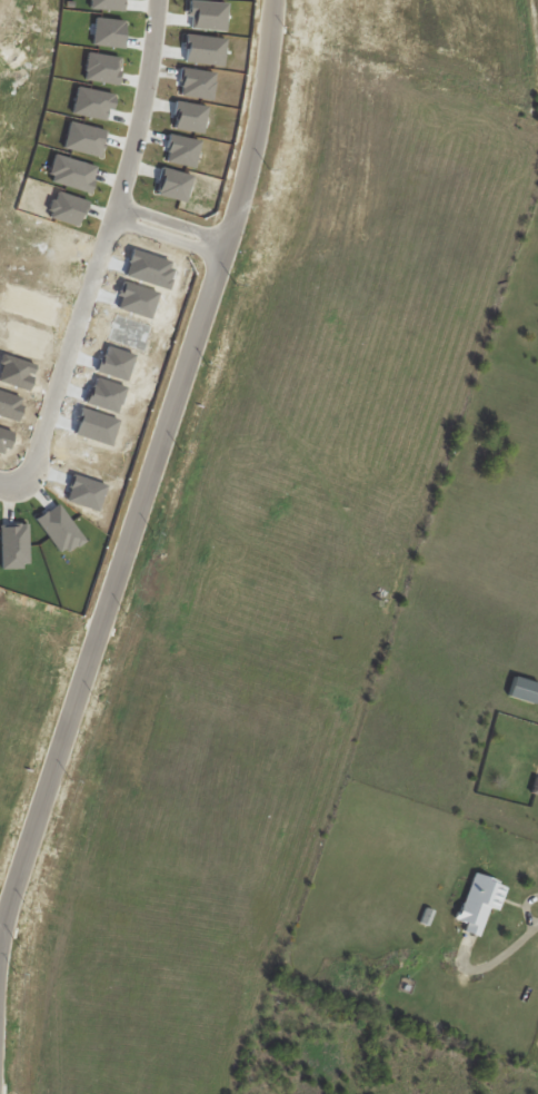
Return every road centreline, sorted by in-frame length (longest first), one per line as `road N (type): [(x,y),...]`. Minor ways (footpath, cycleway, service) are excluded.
road 1 (residential): [(0,919),(223,249)]
road 2 (residential): [(23,482),(114,213)]
road 3 (residential): [(223,249),(263,81),(271,0)]
road 4 (residential): [(155,0),(114,213)]

